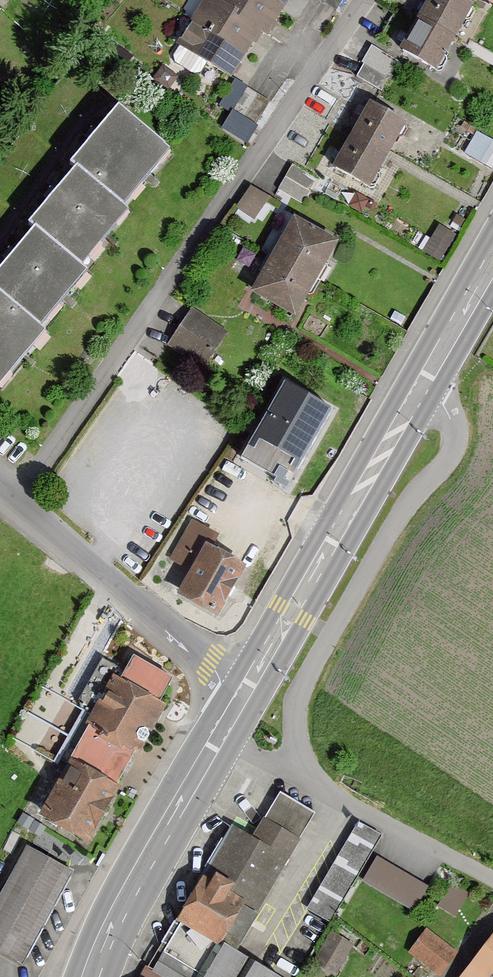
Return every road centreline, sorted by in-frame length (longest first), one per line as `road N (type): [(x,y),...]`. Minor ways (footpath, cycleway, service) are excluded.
road 1 (residential): [(17,504),(360,0)]
road 2 (primary): [(244,695),(492,257)]
road 3 (residential): [(17,504),(244,695)]
road 4 (primary): [(90,976),(123,903),(221,734)]
road 5 (unclassified): [(221,734),(450,859)]

